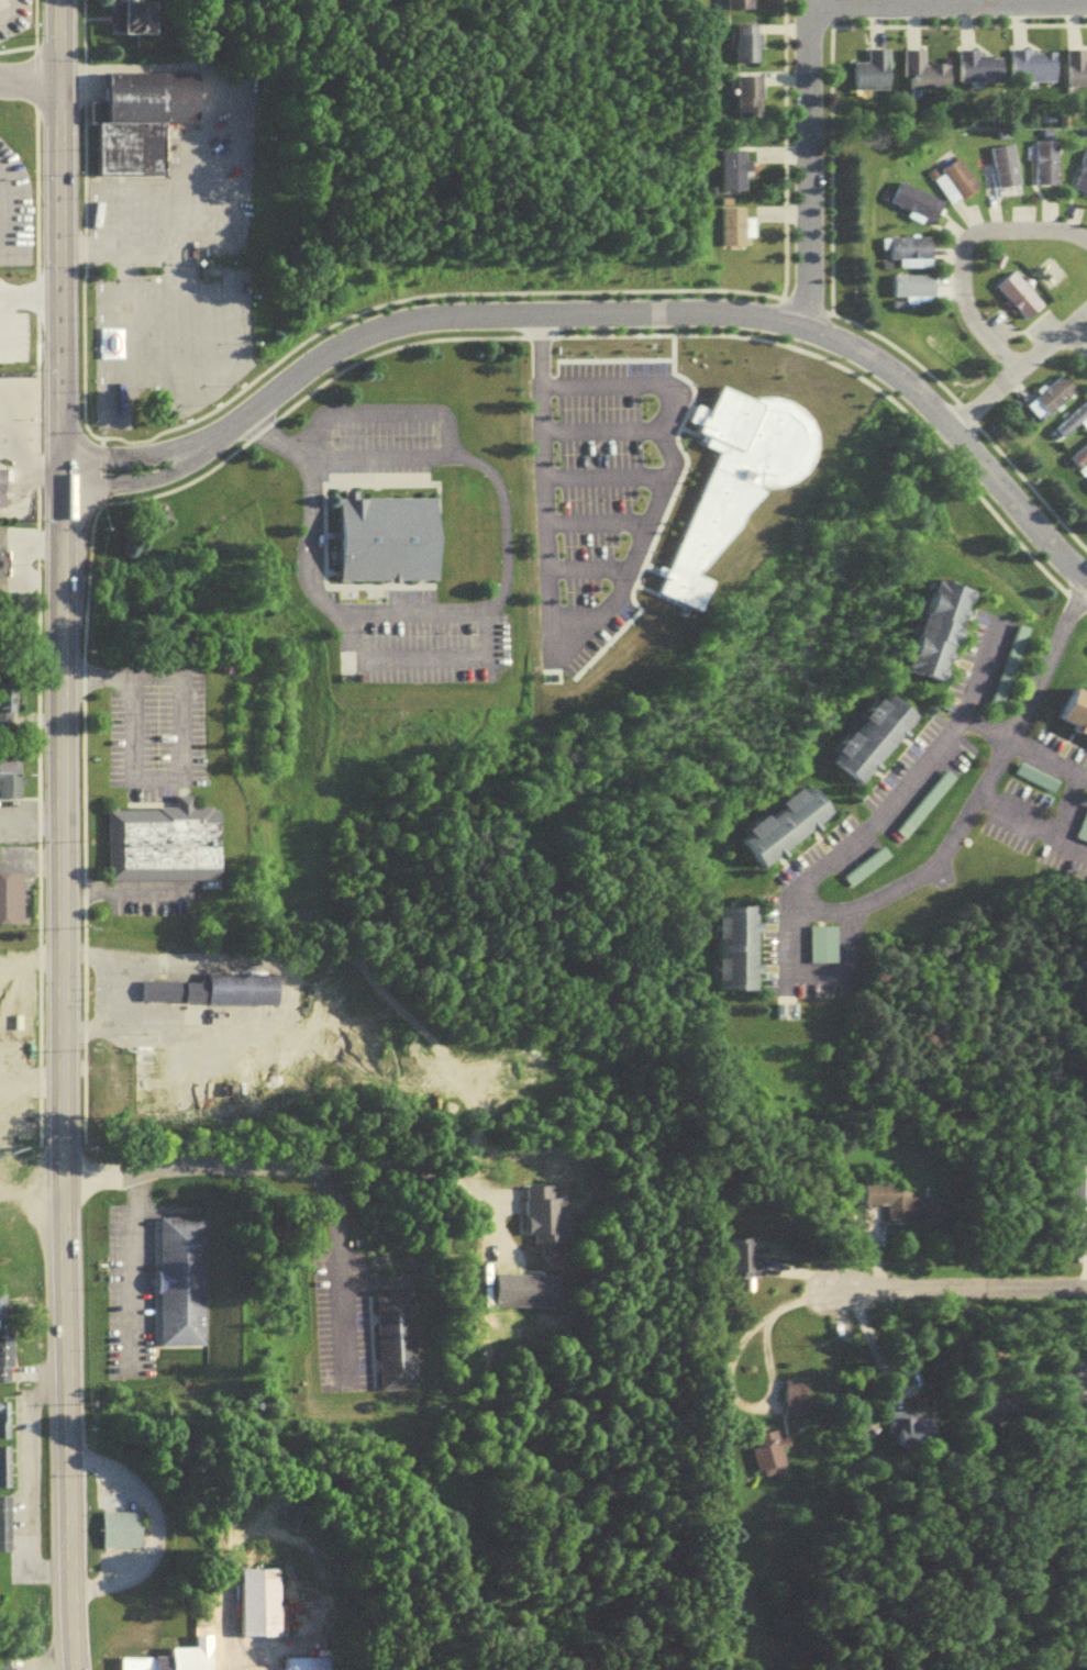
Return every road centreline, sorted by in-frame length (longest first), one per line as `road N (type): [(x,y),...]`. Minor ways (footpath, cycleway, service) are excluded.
road 1 (residential): [(62,471),(138,467),(180,452),(328,348),(395,320),(732,313),(807,331),(885,369),(1086,583)]
road 2 (primary): [(64,1131),(56,0)]
road 3 (primary): [(72,1669),(64,1131)]
road 4 (residential): [(807,331),(806,0)]
road 5 (residential): [(1086,1291),(802,1294)]
road 6 (residential): [(1013,377),(961,307),(956,268),(964,240),(995,230),(1056,231),(1086,242)]
road 7 (residential): [(806,10),(1086,8)]
road 8 (residential): [(65,1173),(320,1167)]
road 9 (residential): [(951,434),(1086,311)]

